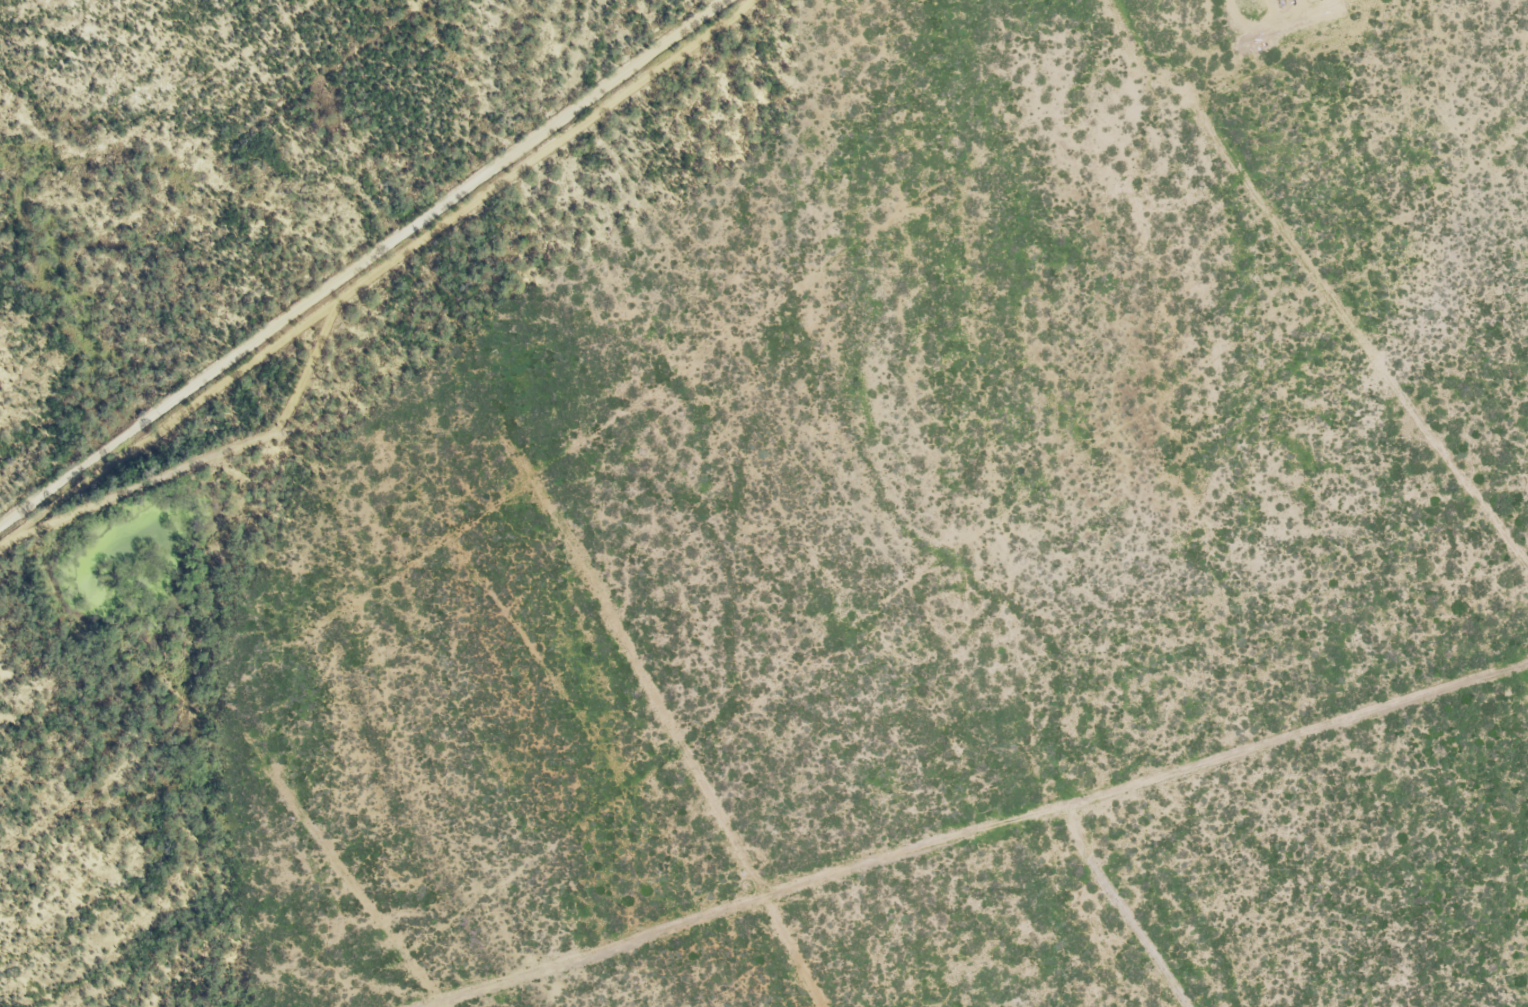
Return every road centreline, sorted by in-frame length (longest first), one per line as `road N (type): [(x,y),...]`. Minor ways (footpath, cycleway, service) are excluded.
road 1 (residential): [(410,1006),(1087,799),(1168,784),(1527,661)]
road 2 (residential): [(1310,1006),(1168,784)]

